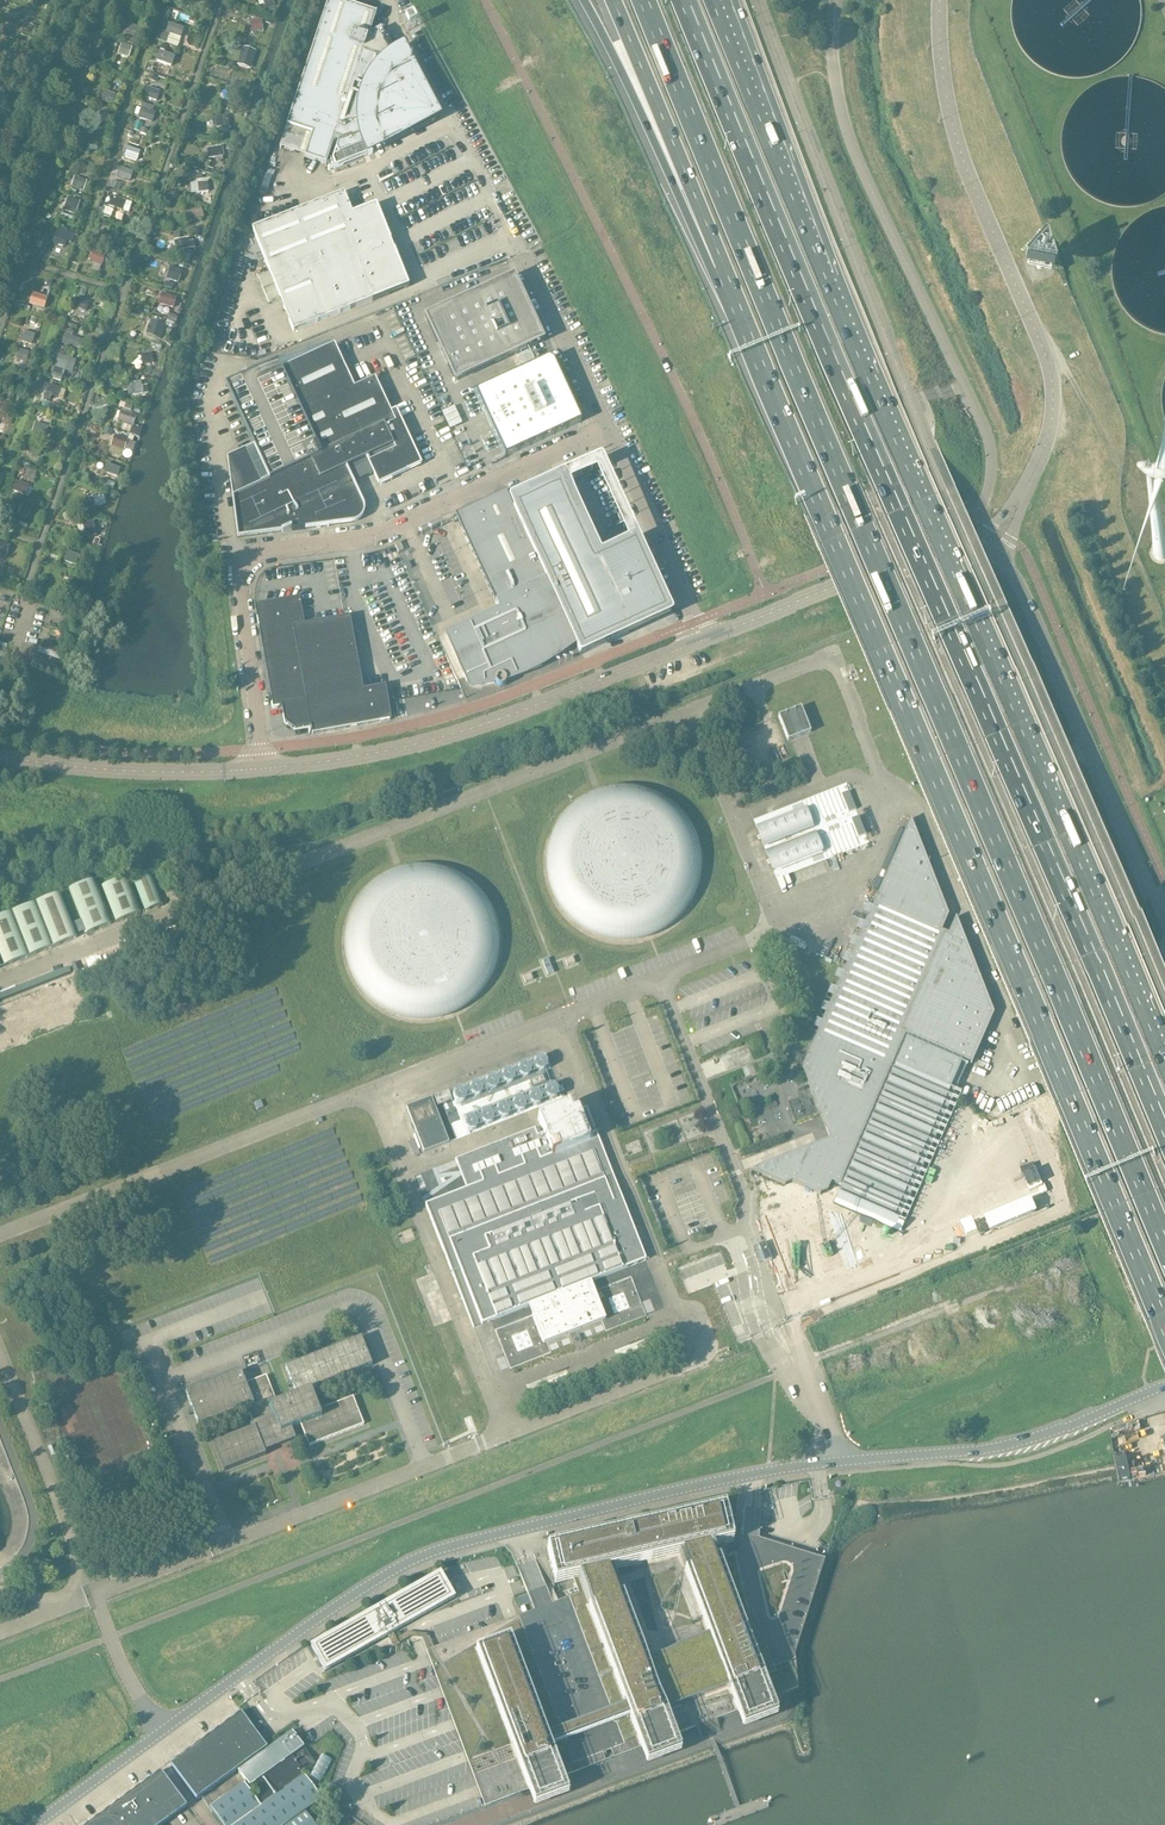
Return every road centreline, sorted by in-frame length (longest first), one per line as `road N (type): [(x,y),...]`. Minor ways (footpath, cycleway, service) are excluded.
road 1 (motorway): [(643,0),(1164,1251)]
road 2 (motorway): [(1164,1147),(682,0)]
road 3 (motorway): [(1164,1071),(718,0)]
road 4 (motorway): [(739,310),(1164,1329)]
road 5 (unclassified): [(163,1731),(342,1603),(435,1552),(732,1478),(837,1462)]
road 6 (unclassified): [(262,769),(240,574),(246,560),(383,537),(606,431)]
road 7 (tertiary): [(1024,492),(1049,441),(1051,372),(962,161),(942,59),(940,0)]
road 8 (tertiary): [(703,640),(491,723),(396,749),(262,769)]
road 9 (tertiary): [(1164,928),(1021,591),(1000,562)]
road 10 (motorway): [(584,0),(739,310)]
road 11 (unclassified): [(837,1462),(1021,1442),(1164,1381)]
road 12 (motorway): [(615,0),(739,310)]
road 13 (unclassified): [(508,233),(434,270),(404,273),(364,205),(358,177),(454,125)]
road 14 (tertiary): [(983,552),(931,550),(703,640)]
road 15 (tertiary): [(262,769),(183,773),(0,755)]
road 16 (unclassified): [(703,640),(606,431)]
road 17 (unclassified): [(606,431),(508,233)]
road 18 (unclassified): [(36,1824),(163,1731)]
road 19 (unclassified): [(163,1731),(94,1597)]
road 20 (unclassified): [(508,233),(454,125)]

